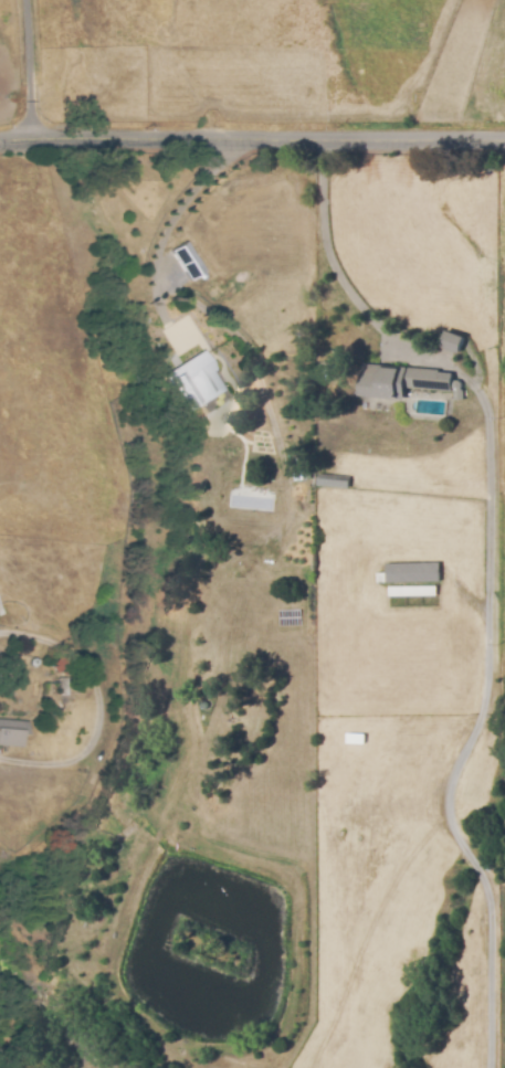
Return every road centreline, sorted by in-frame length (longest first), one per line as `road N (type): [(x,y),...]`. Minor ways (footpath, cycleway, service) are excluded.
road 1 (tertiary): [(0,143),(504,140)]
road 2 (residential): [(30,0),(38,142)]

